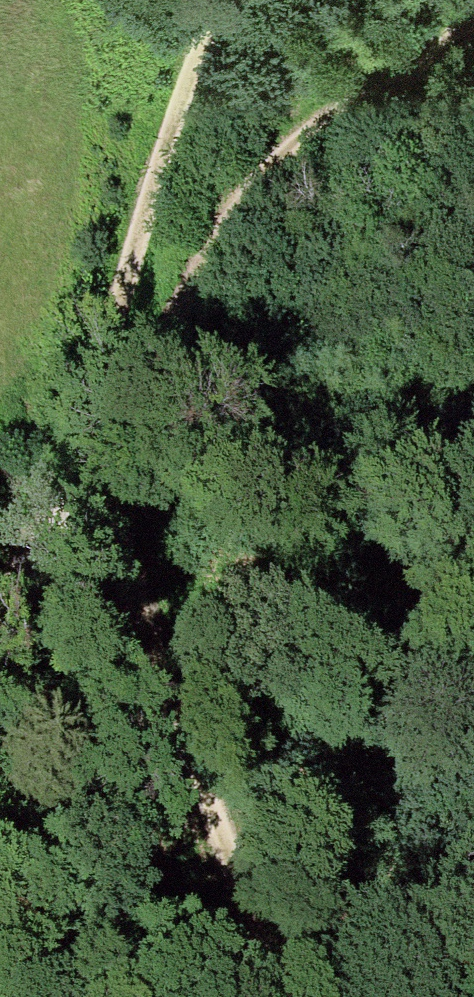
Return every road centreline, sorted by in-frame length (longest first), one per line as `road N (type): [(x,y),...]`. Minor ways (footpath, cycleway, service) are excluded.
road 1 (track): [(103,412),(259,200),(352,112),(473,36)]
road 2 (track): [(244,840),(103,412)]
road 3 (track): [(228,0),(184,114),(103,412)]
road 4 (track): [(0,641),(103,412)]
road 5 (track): [(292,996),(244,840)]

